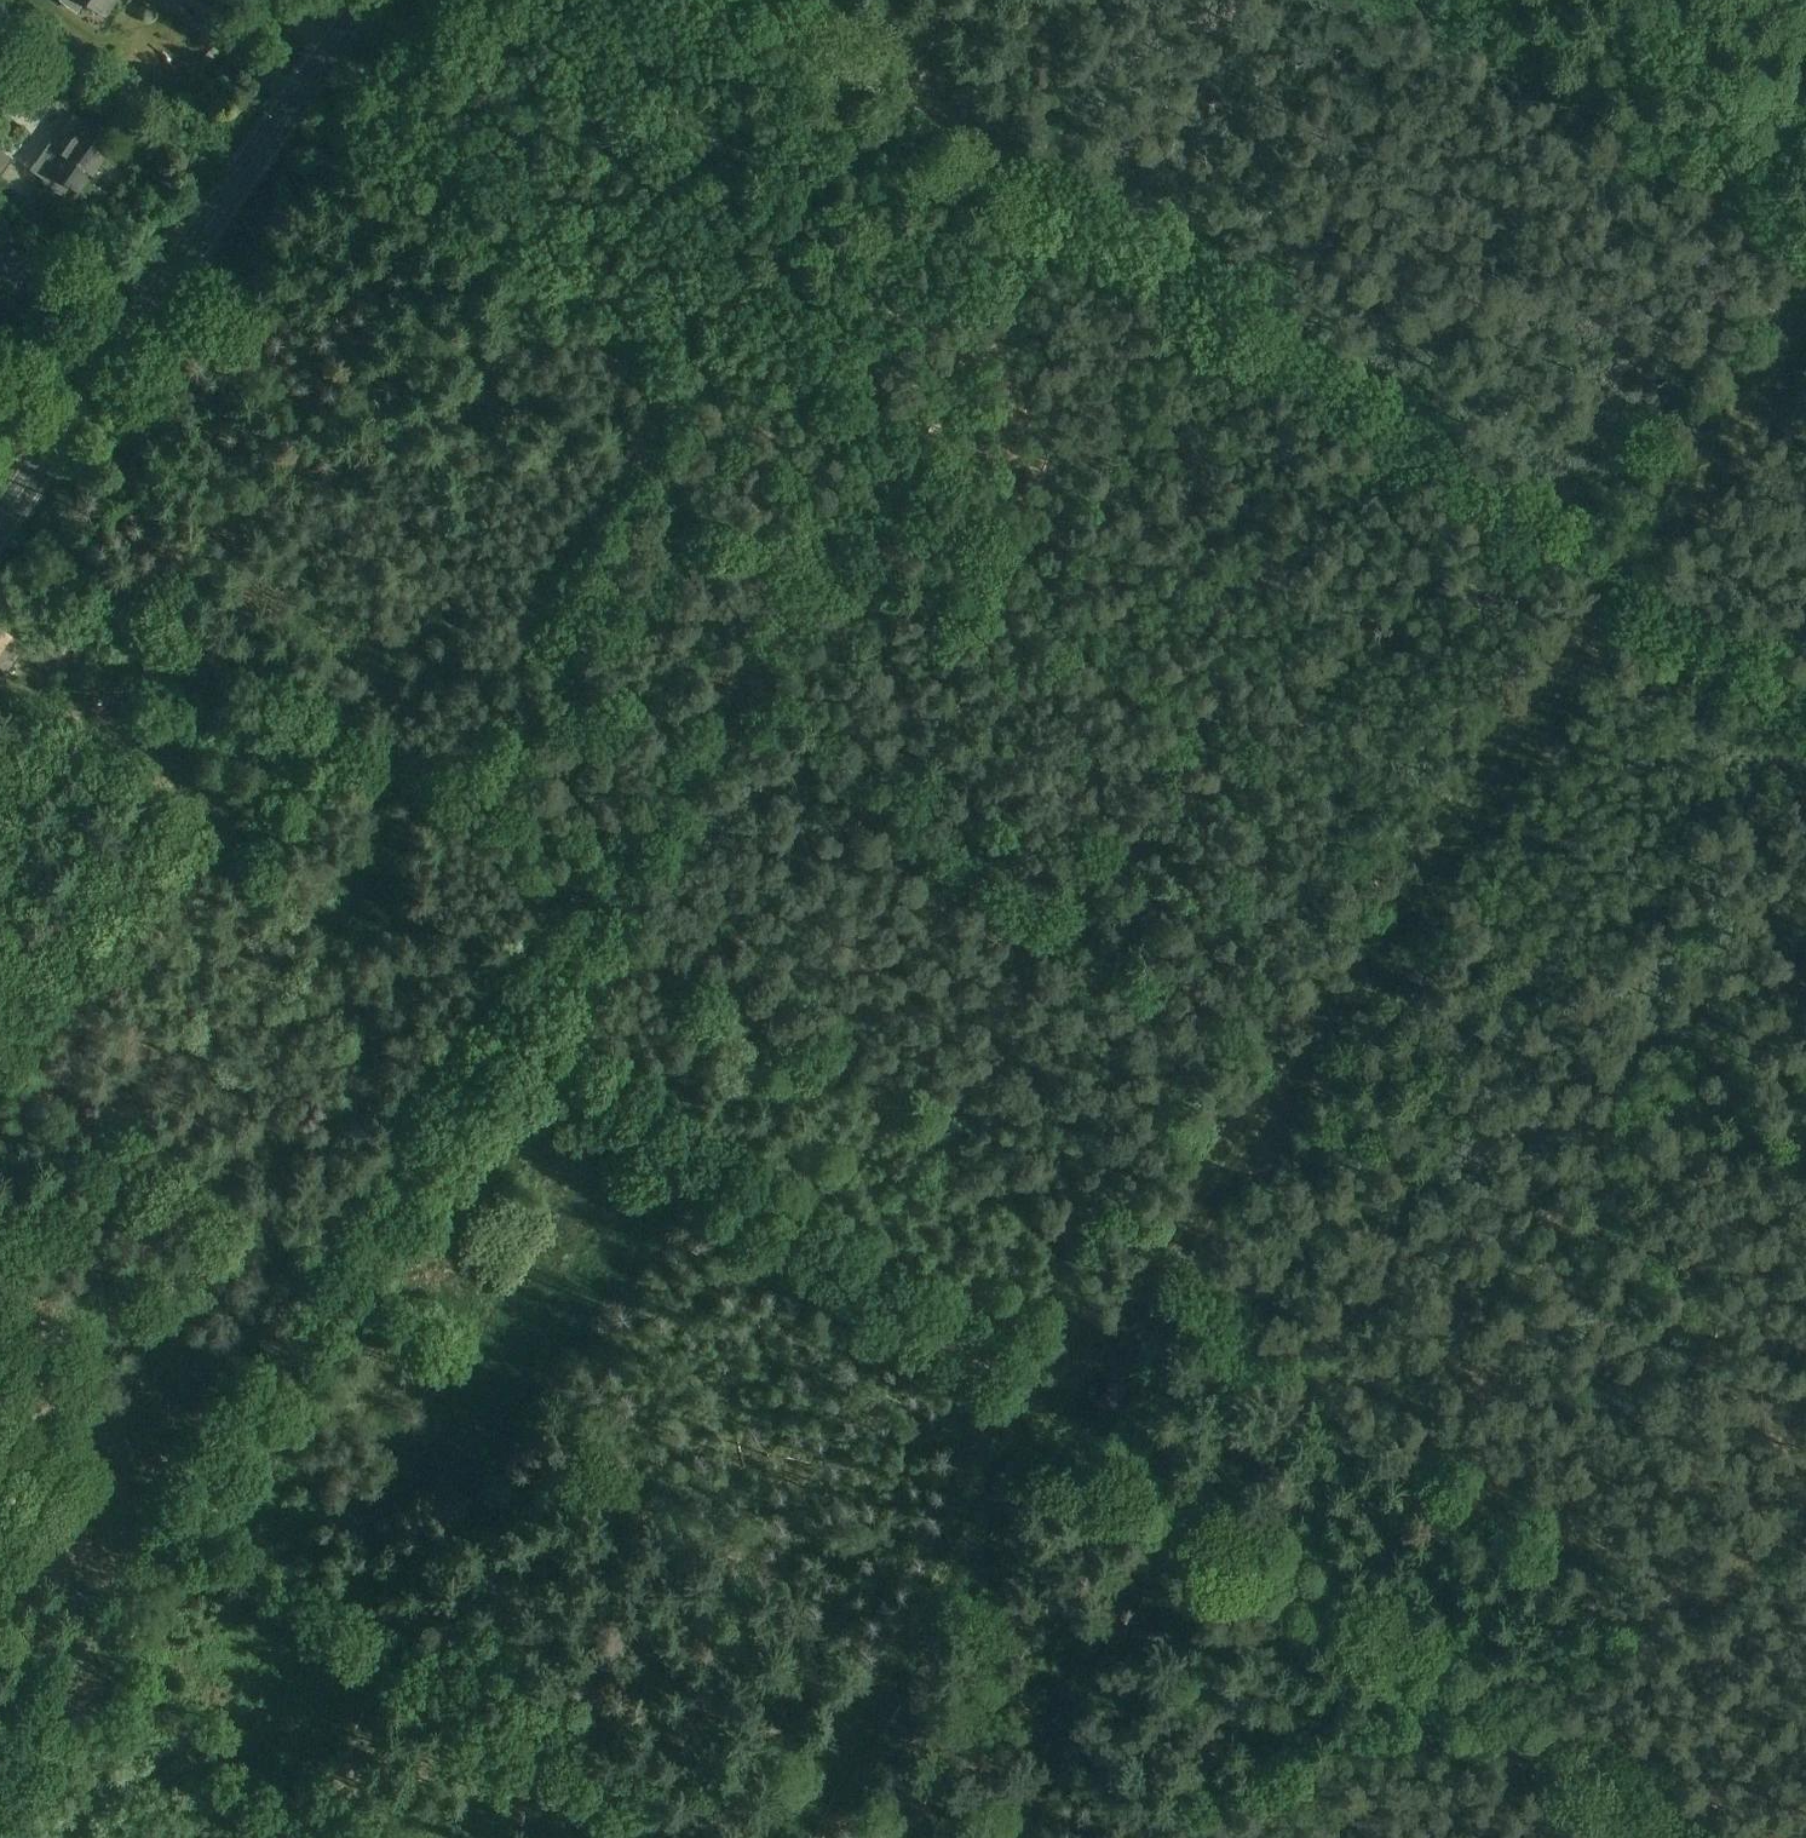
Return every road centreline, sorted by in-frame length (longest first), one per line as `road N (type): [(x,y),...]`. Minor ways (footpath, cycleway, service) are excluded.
road 1 (secondary): [(370,0),(0,524)]

